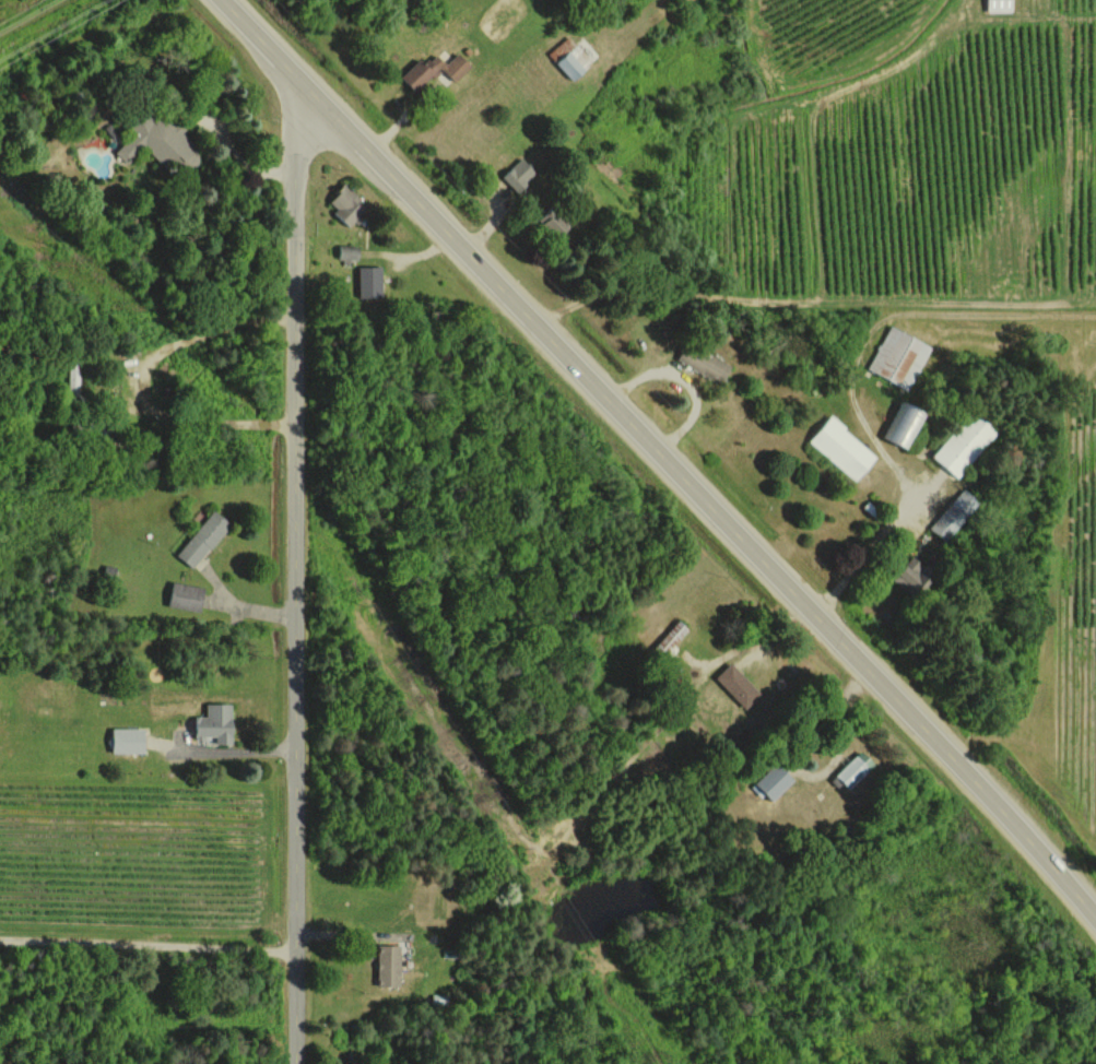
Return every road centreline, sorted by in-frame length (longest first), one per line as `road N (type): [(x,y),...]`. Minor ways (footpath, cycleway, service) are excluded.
road 1 (secondary): [(1095,911),(1050,851),(749,551),(223,0)]
road 2 (residential): [(290,1063),(285,64)]

